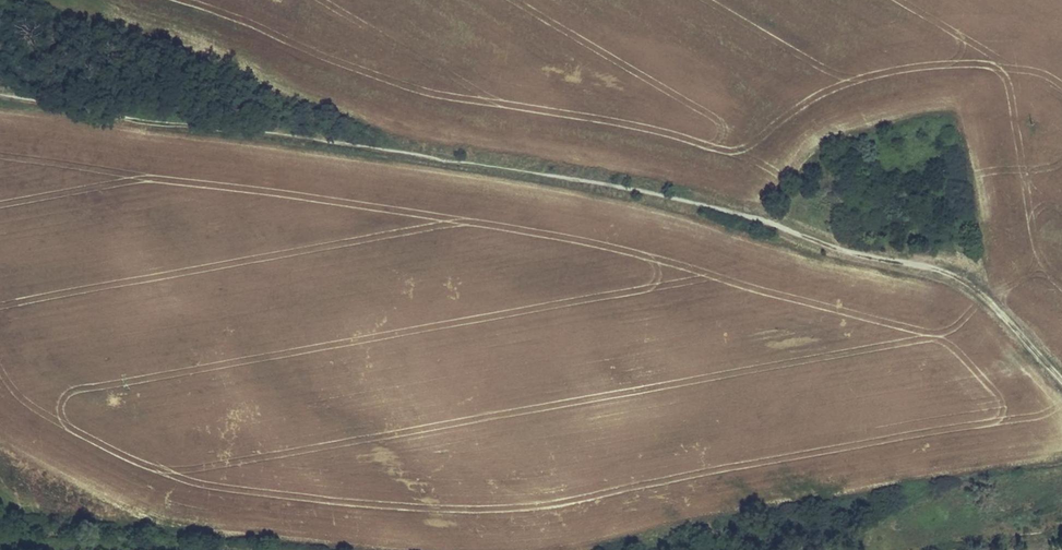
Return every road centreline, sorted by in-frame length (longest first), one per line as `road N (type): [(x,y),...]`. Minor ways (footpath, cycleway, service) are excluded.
road 1 (track): [(0,95),(408,150),(638,189),(749,217),(969,282),(1061,376)]

